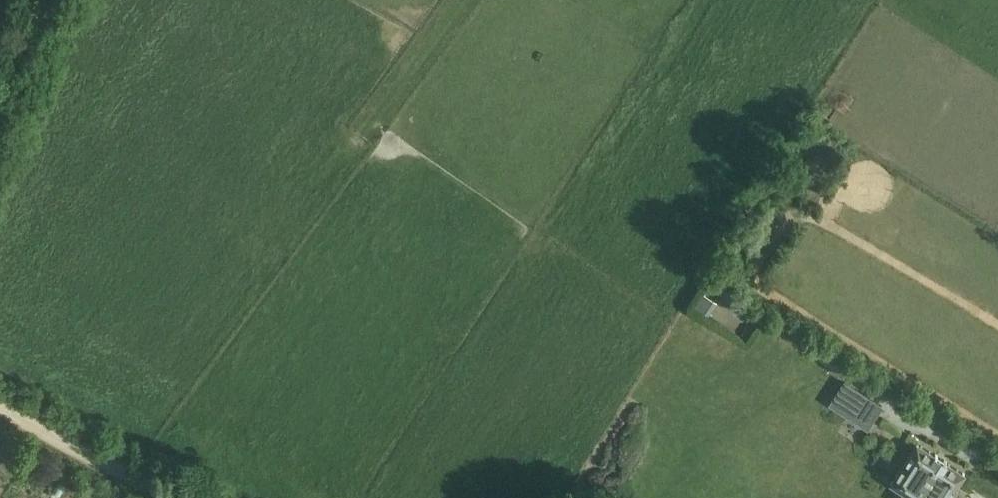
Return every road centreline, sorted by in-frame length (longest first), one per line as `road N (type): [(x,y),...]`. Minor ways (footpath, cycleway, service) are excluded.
road 1 (track): [(173,497),(0,406)]

